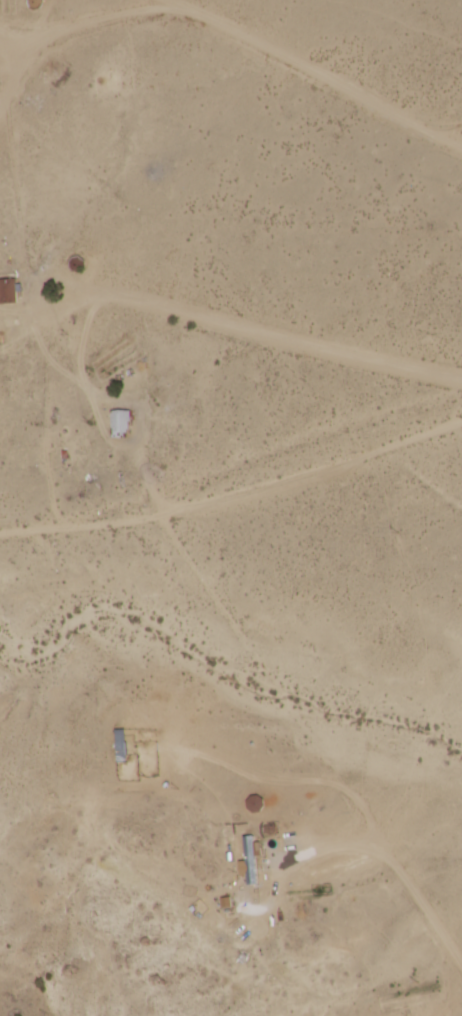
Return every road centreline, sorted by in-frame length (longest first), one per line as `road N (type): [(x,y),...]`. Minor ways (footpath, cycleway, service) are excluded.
road 1 (track): [(167,510),(461,966)]
road 2 (track): [(0,268),(70,321),(461,385)]
road 3 (track): [(461,417),(228,498),(64,530),(0,531)]
road 4 (track): [(461,148),(161,0)]

